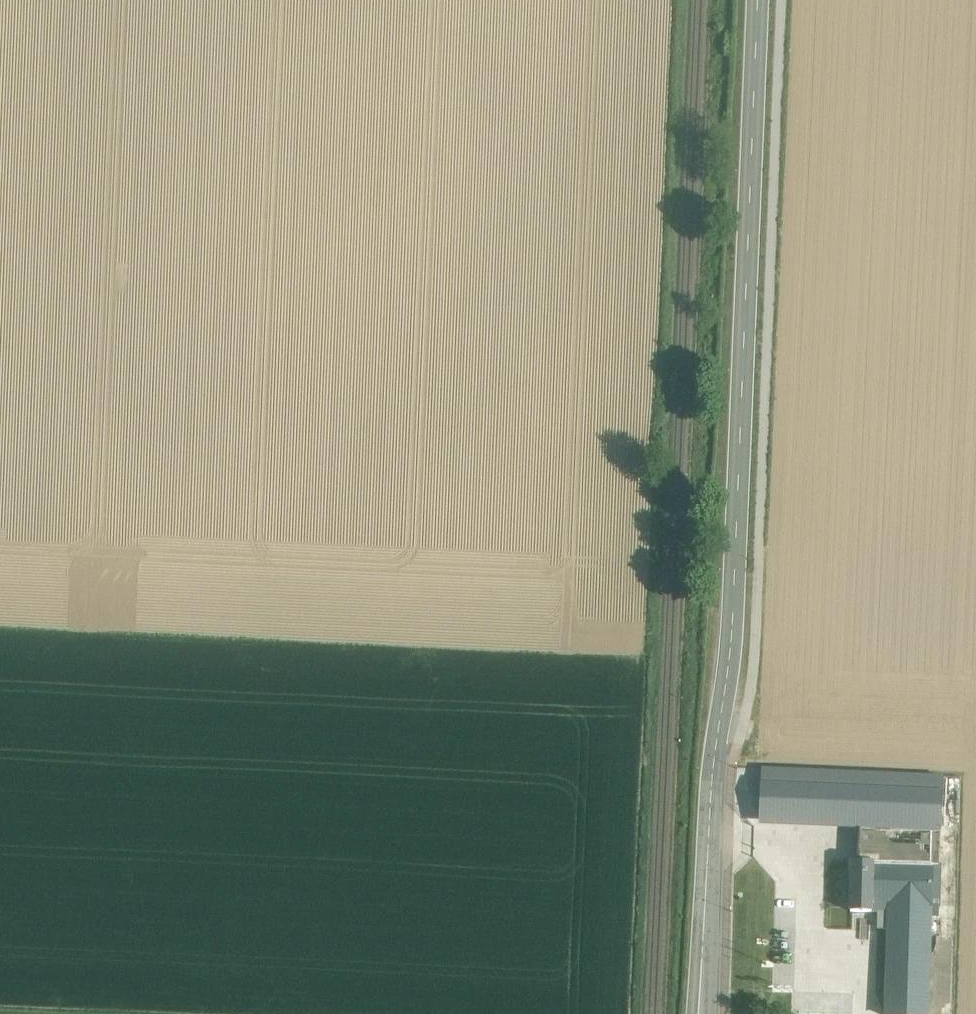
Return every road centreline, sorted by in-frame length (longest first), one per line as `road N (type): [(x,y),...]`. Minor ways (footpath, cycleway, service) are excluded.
road 1 (tertiary): [(699,1013),(713,760),(730,668),(759,0)]

